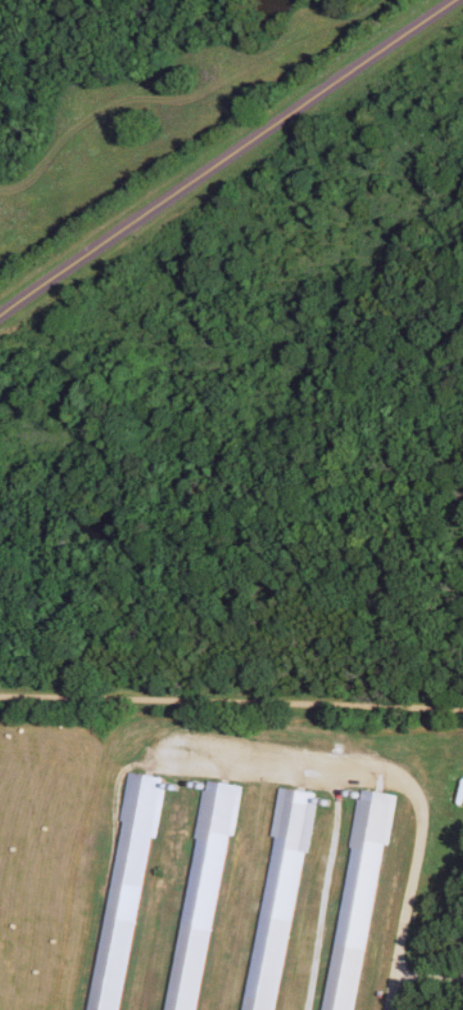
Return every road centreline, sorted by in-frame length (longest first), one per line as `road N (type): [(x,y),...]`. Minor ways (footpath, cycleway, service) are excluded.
road 1 (secondary): [(0,313),(455,0)]

